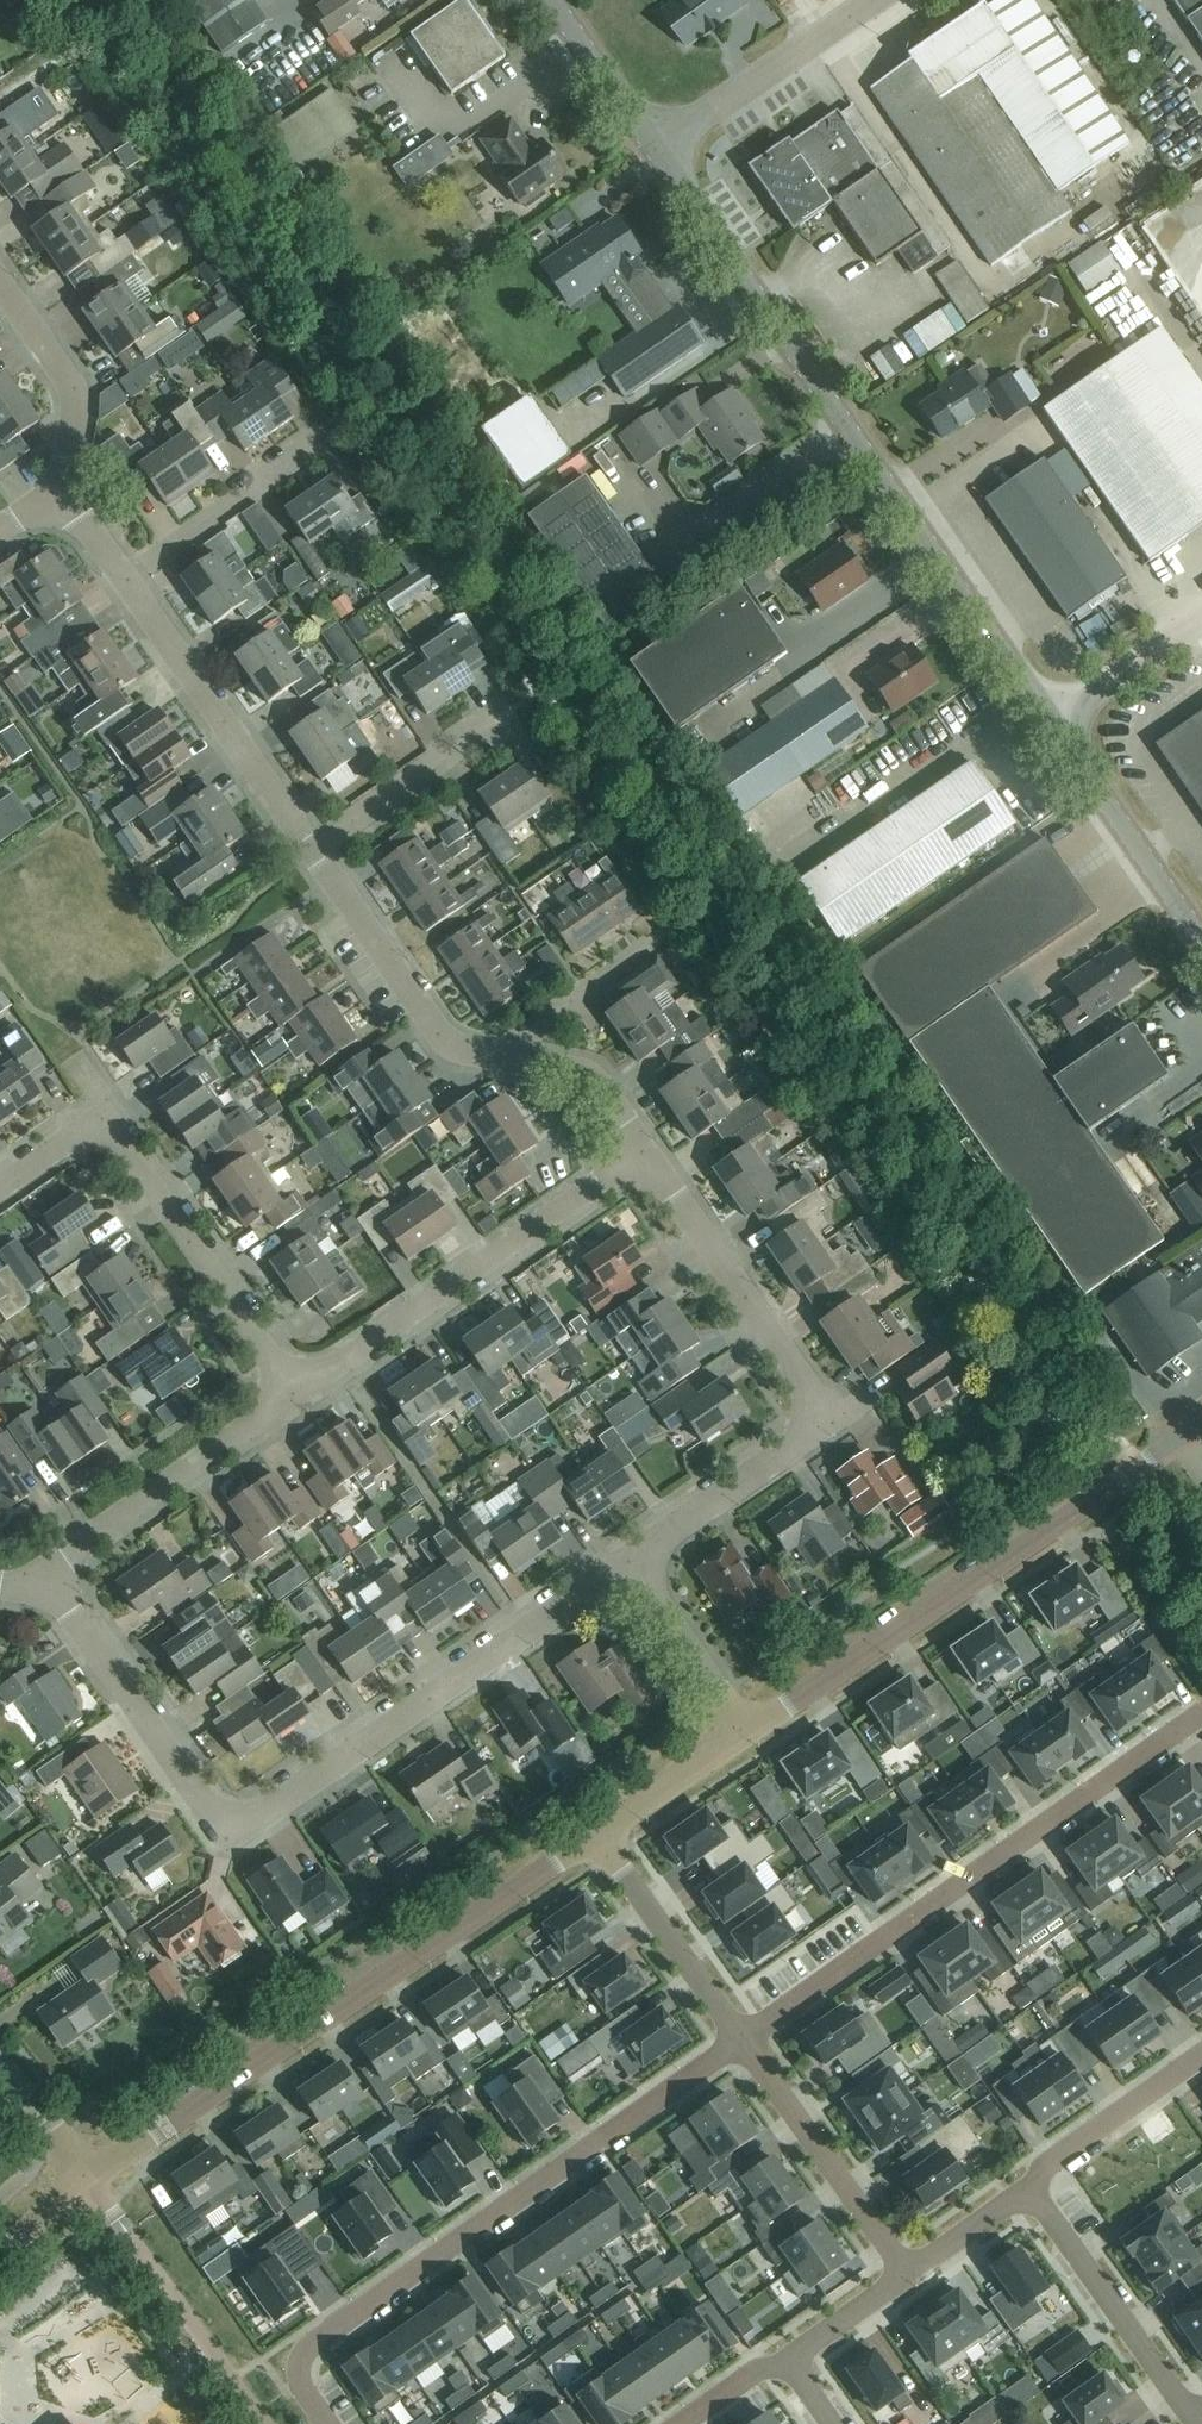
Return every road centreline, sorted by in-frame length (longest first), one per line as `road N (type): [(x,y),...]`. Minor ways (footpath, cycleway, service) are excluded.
road 1 (residential): [(46,1572),(223,1822),(266,1815),(308,1789),(634,1558)]
road 2 (tertiary): [(1052,719),(653,155)]
road 3 (residential): [(328,2423),(299,2384),(309,2346),(742,2043)]
road 4 (tertiary): [(85,2178),(592,1836)]
road 5 (residential): [(634,1558),(837,1423),(814,1372),(644,1140)]
road 6 (residential): [(742,2043),(1201,1711)]
road 7 (tertiary): [(749,1730),(1201,1424)]
road 8 (residential): [(301,1388),(644,1140)]
road 9 (residential): [(107,1116),(301,1388)]
road 10 (residential): [(314,846),(130,573)]
road 11 (residential): [(46,1572),(301,1388)]
road 12 (residential): [(910,2274),(742,2043)]
road 13 (residential): [(495,1057),(446,1037),(314,846)]
road 14 (residential): [(1193,2423),(1028,2196)]
road 15 (unclassified): [(653,155),(882,0)]
road 16 (tertiary): [(1201,942),(1052,719)]
road 17 (residential): [(742,2043),(592,1836)]
road 18 (residential): [(314,846),(512,707)]
road 19 (residential): [(58,498),(65,374),(0,281)]
road 20 (residential): [(130,573),(315,437)]
road 21 (residential): [(1028,2196),(1049,2167),(1201,2057)]
road 22 (residential): [(495,1057),(665,933)]
road 23 (residential): [(749,1730),(634,1558)]
road 24 (tertiary): [(592,1836),(749,1730)]
road 25 (tertiary): [(653,155),(548,0)]
road 26 (residential): [(644,1140),(586,1074),(495,1057)]
road 27 (unclassified): [(1052,719),(1201,619)]
road 28 (residential): [(789,2367),(910,2274)]
road 29 (tertiary): [(85,2178),(0,2063)]
road 30 (residential): [(910,2274),(1028,2196)]
road 31 (residential): [(0,1188),(107,1116)]

